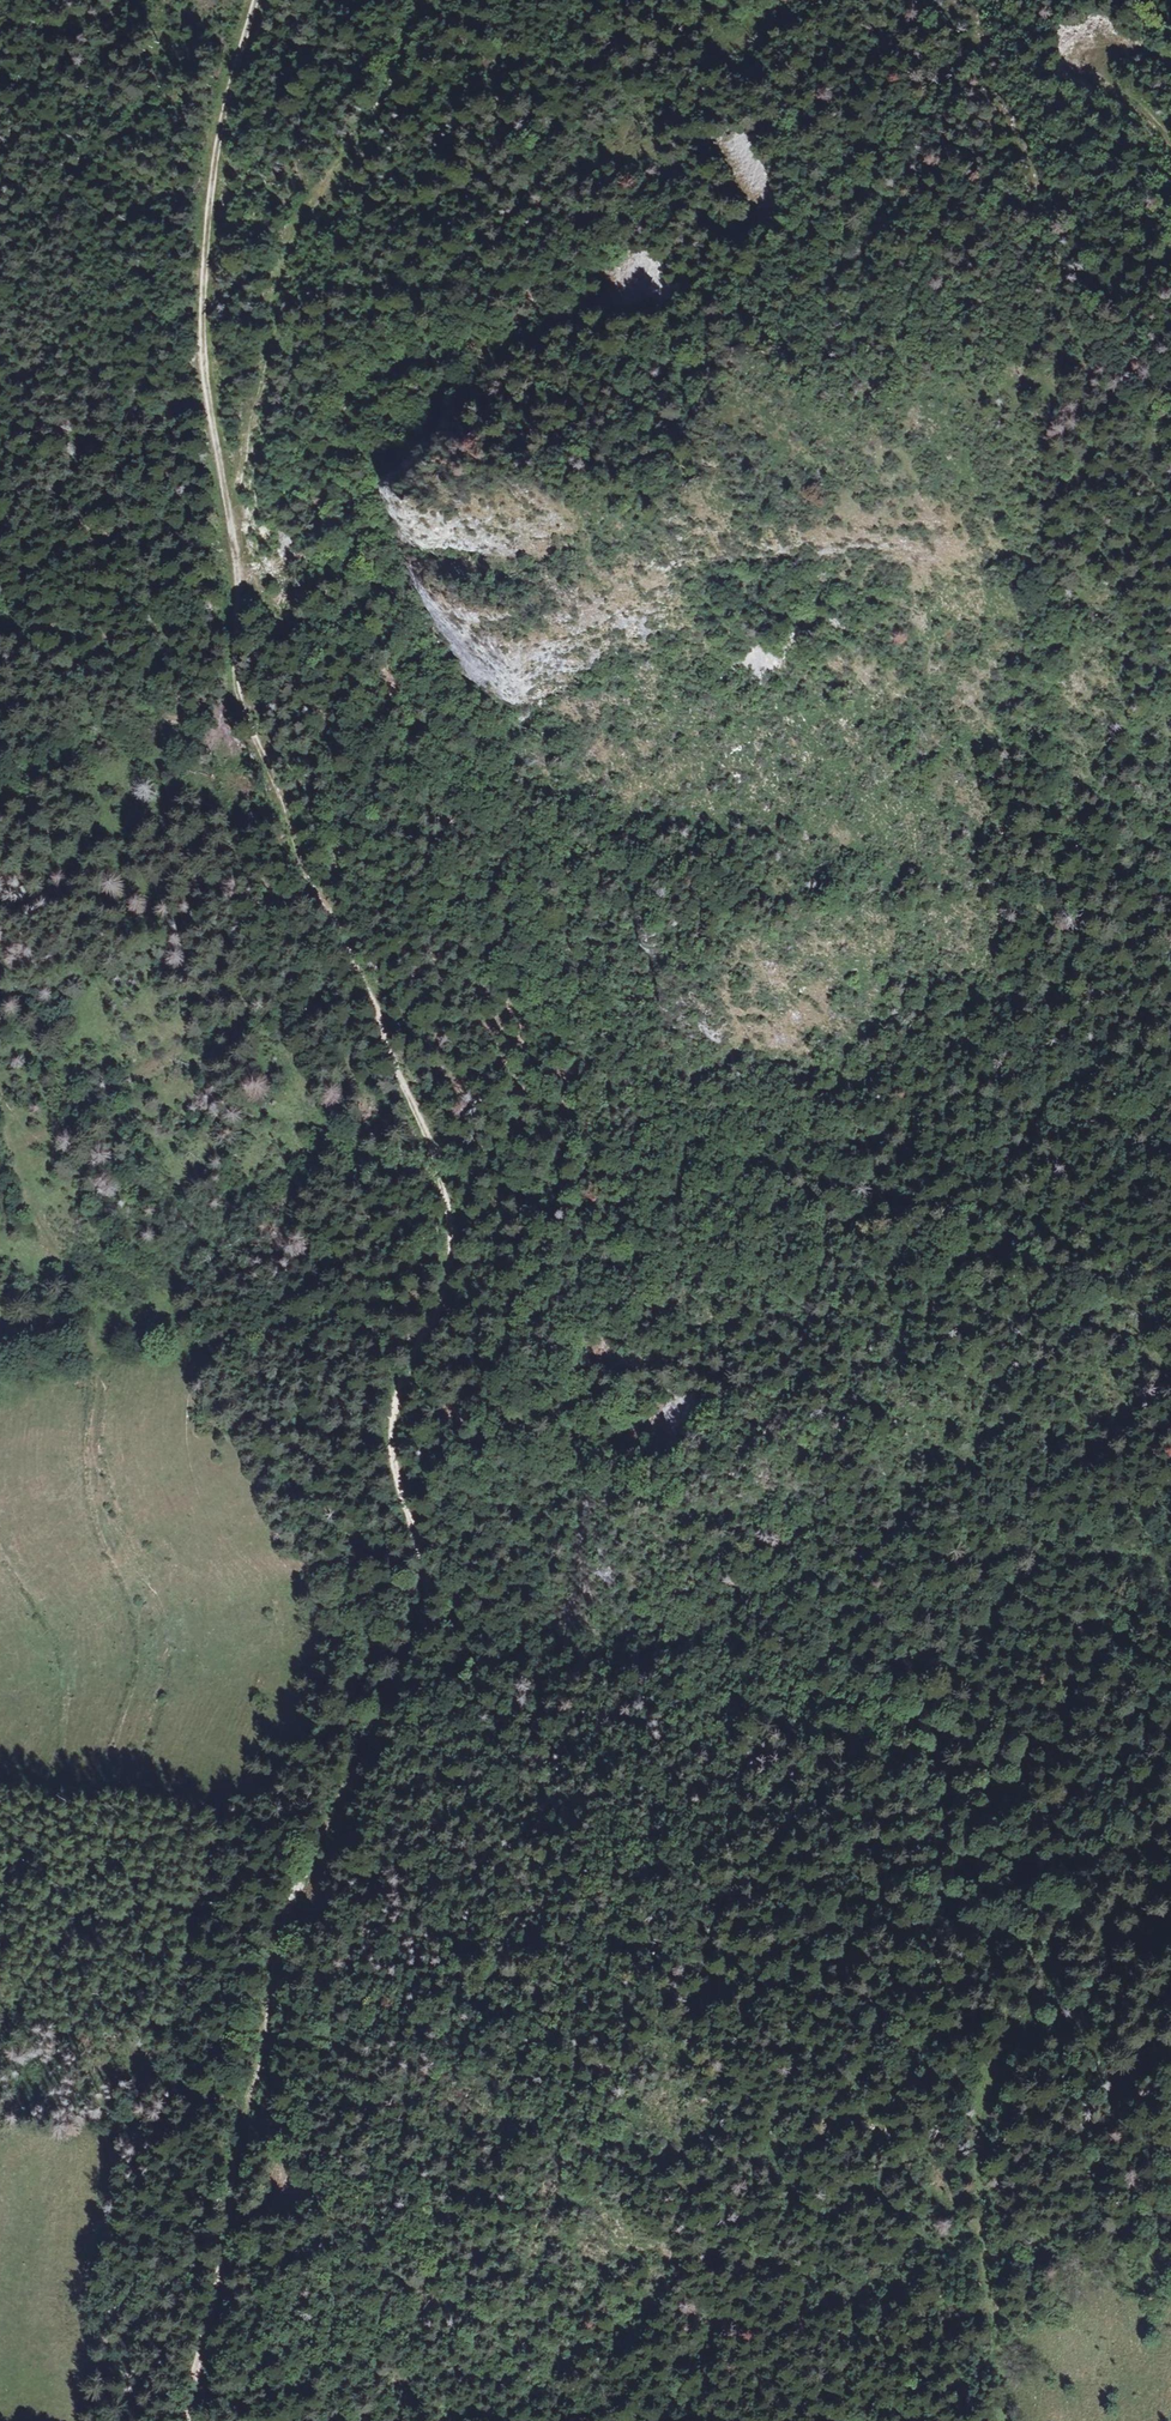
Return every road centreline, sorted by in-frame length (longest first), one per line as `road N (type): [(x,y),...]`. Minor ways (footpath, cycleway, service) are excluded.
road 1 (track): [(192,2420),(229,2243),(232,2169),(264,2065),(276,1940),(315,1874),(412,1647),(420,1589),(387,1429),(396,1376),(445,1294),(453,1253),(432,1140),(378,1014),(282,827),(236,694),(235,549)]
road 2 (track): [(1005,2420),(980,2202),(983,2096),(1045,1971),(1129,1856)]
road 3 (track): [(432,0),(405,78),(278,278),(274,369),(235,549)]
road 4 (track): [(235,549),(203,341),(223,125),(258,0)]
road 5 (track): [(1170,57),(1108,44),(1079,56),(1170,142)]

